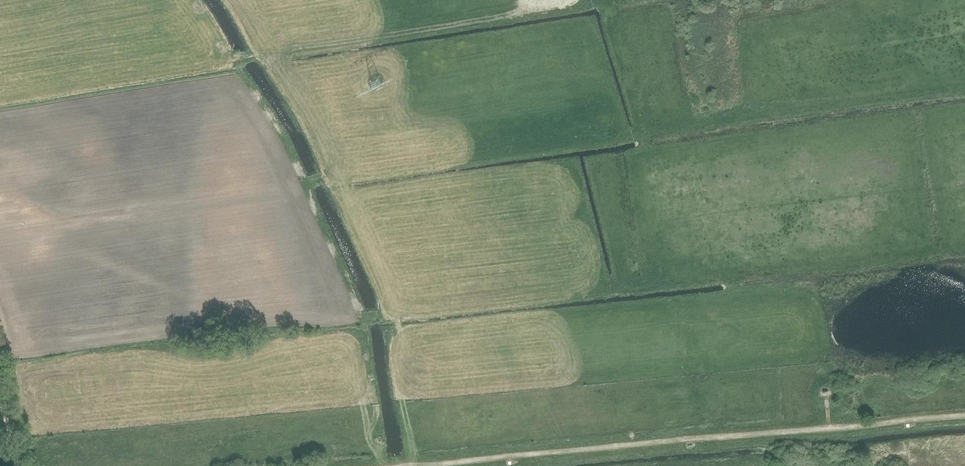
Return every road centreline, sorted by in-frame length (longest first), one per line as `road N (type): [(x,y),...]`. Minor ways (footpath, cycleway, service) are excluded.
road 1 (track): [(430,465),(964,415)]

